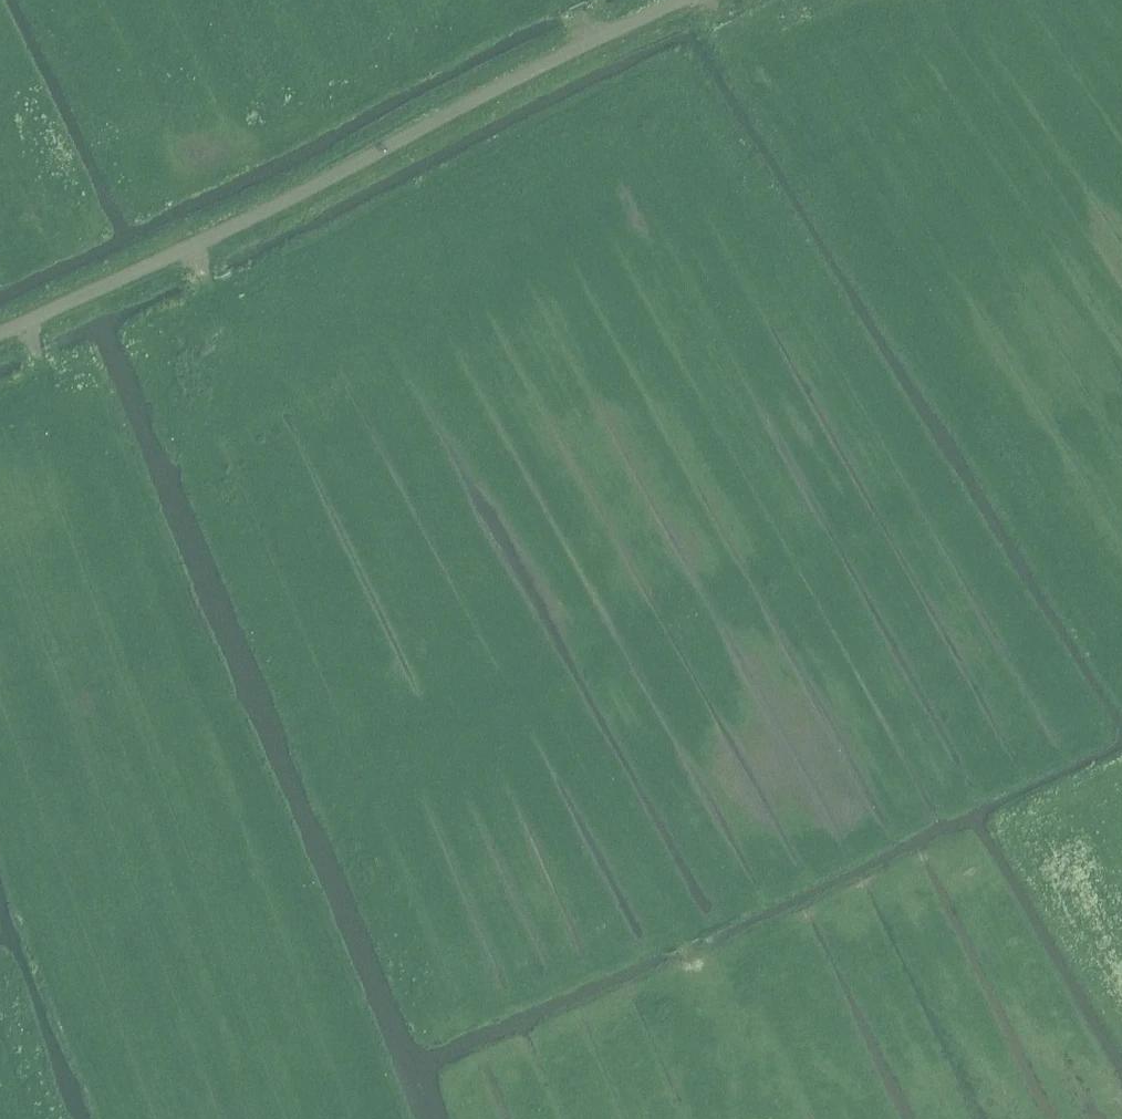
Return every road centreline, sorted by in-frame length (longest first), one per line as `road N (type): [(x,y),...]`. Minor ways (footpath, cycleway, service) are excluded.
road 1 (unclassified): [(0,334),(686,0)]

